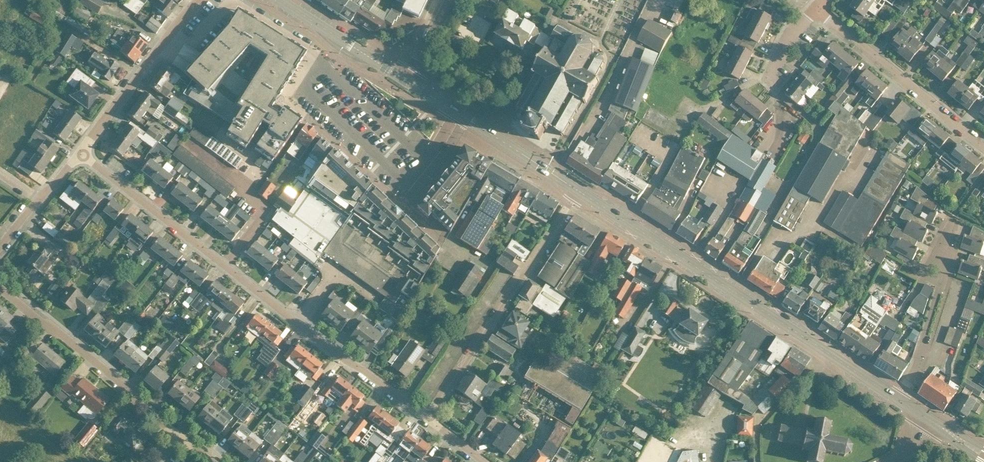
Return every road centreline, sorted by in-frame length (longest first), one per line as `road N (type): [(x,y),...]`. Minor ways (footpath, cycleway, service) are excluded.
road 1 (residential): [(81,153),(428,418)]
road 2 (secondary): [(898,399),(578,190)]
road 3 (residential): [(572,200),(428,418)]
road 4 (residential): [(178,436),(0,288)]
road 5 (residential): [(983,144),(816,11)]
road 6 (residential): [(199,0),(81,153)]
road 7 (secondary): [(407,81),(279,0)]
road 8 (secondary): [(578,190),(457,112)]

